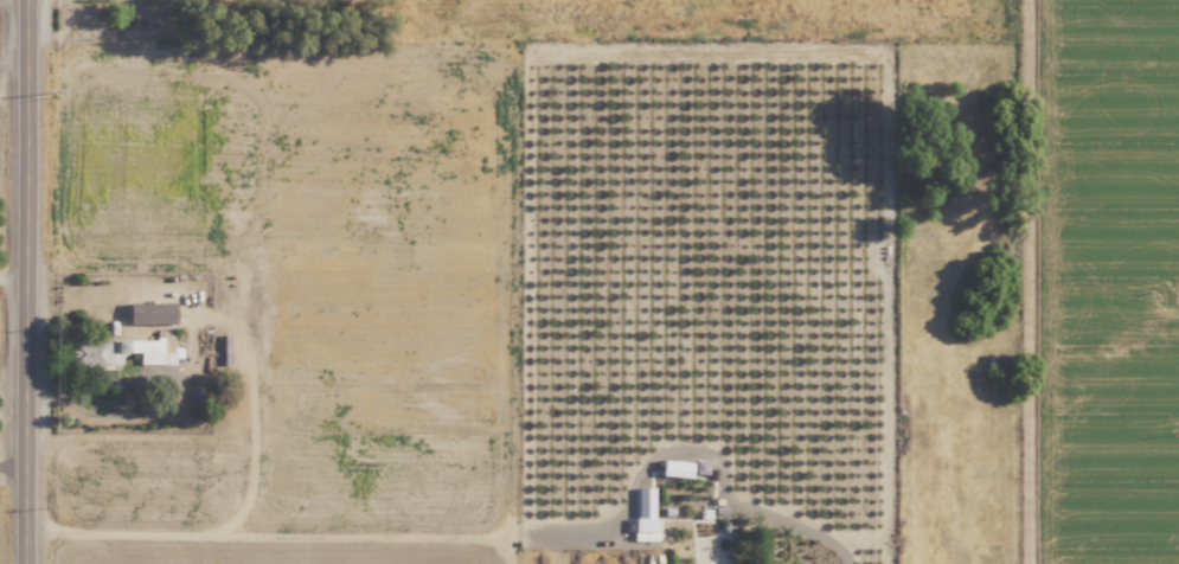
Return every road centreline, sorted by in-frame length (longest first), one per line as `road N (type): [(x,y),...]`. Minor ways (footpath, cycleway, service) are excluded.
road 1 (tertiary): [(24,563),(26,0)]

